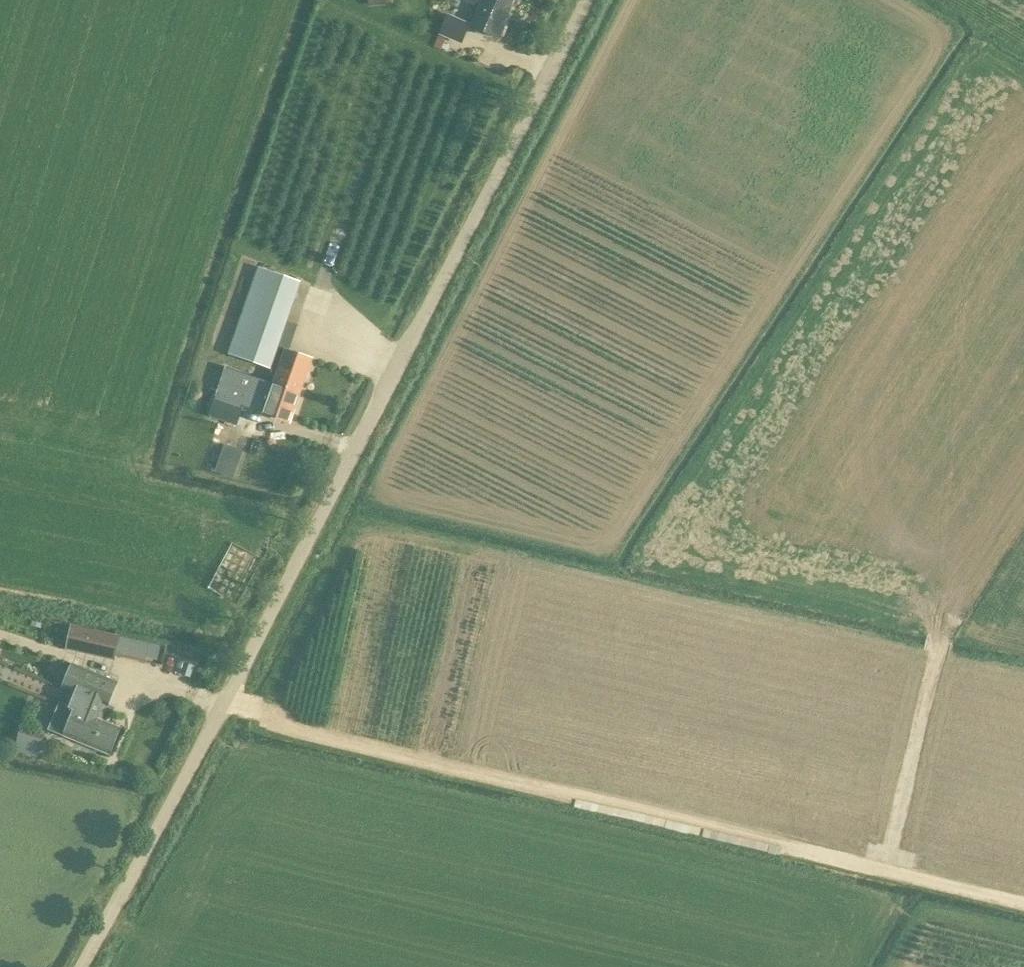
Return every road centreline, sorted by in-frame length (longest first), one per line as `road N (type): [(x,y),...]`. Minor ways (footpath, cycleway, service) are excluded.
road 1 (unclassified): [(84,966),(592,0)]

